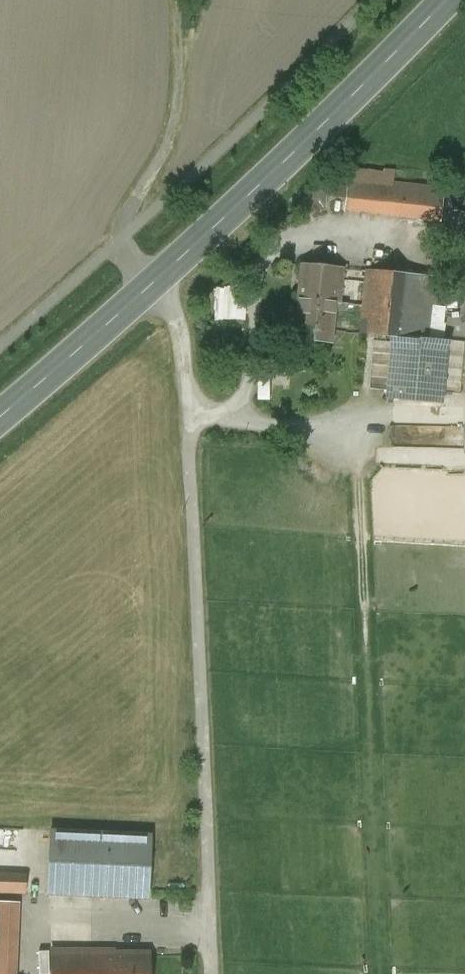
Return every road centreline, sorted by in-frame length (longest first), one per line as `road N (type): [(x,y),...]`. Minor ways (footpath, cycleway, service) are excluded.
road 1 (secondary): [(0,414),(174,263),(445,0)]
road 2 (track): [(190,417),(211,945)]
road 3 (track): [(151,284),(128,254),(125,224),(167,145),(178,107),(175,0)]

